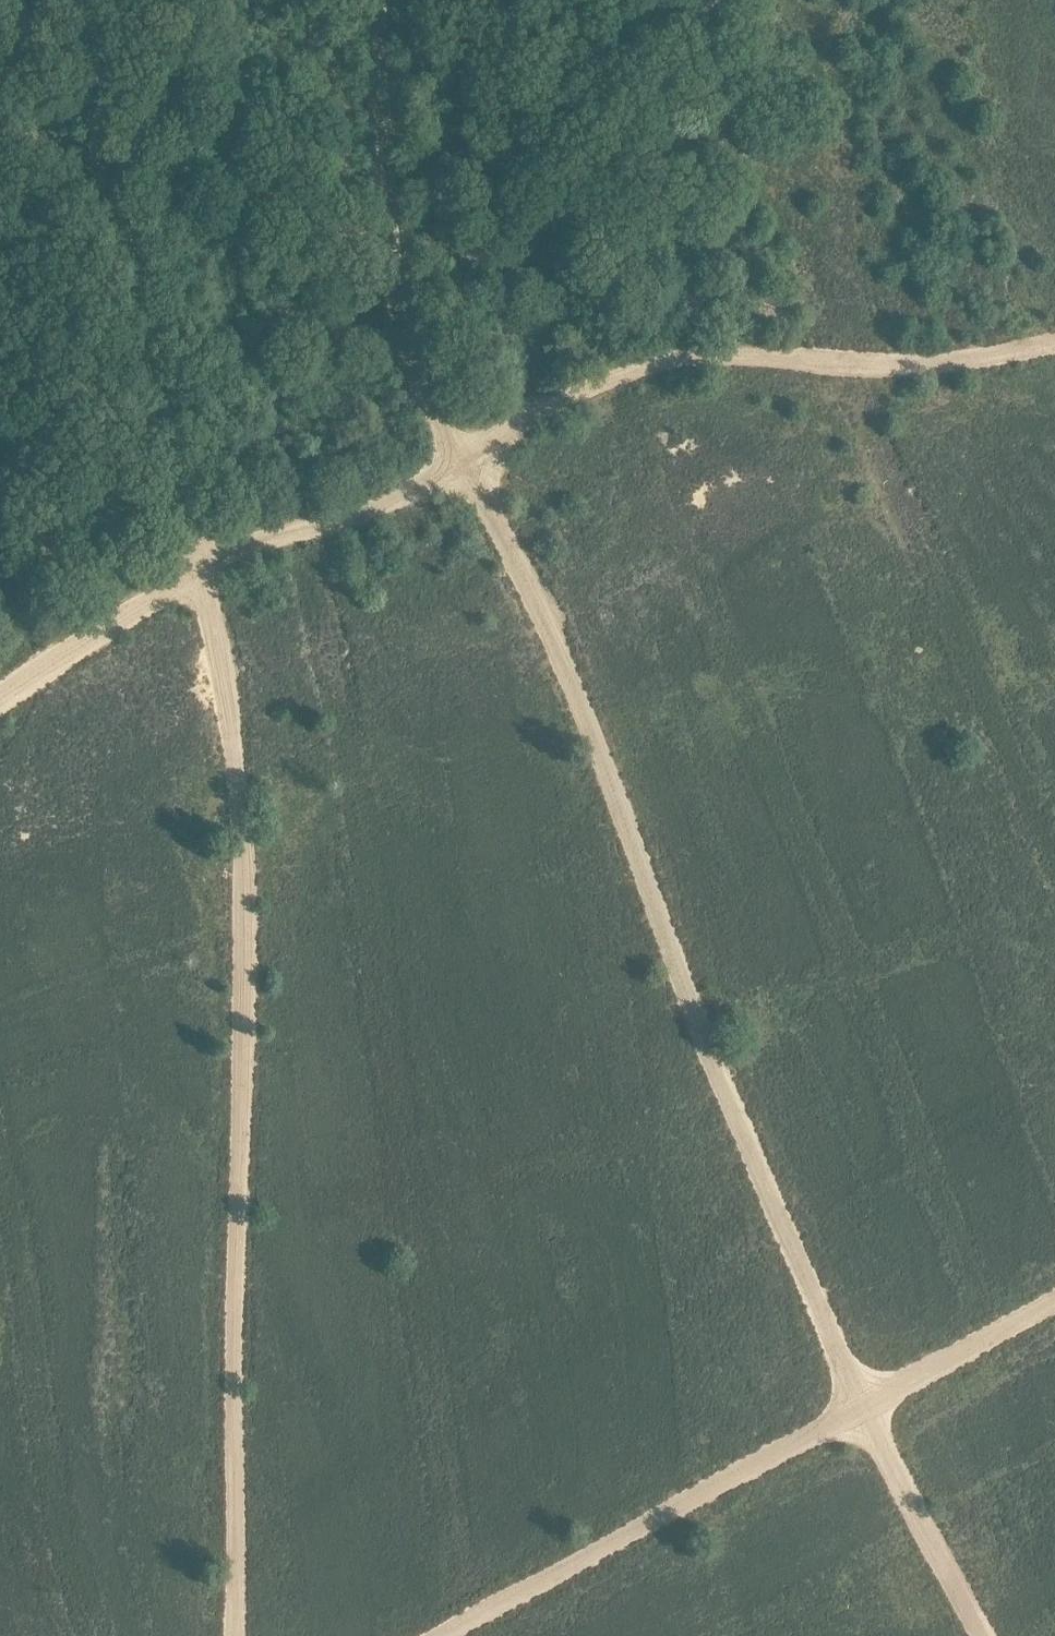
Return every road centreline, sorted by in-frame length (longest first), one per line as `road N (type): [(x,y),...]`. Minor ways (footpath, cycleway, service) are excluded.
road 1 (track): [(377,0),(380,186),(398,329),(416,392),(515,565),(860,1407),(433,1635)]
road 2 (track): [(235,1635),(242,877),(228,713),(200,563)]
road 3 (track): [(1054,341),(910,366),(682,357),(609,379),(519,422),(460,466),(377,505),(200,563)]
road 4 (track): [(200,563),(123,207),(91,0)]
road 5 (track): [(988,1635),(860,1407),(1054,1300)]
road 6 (track): [(200,563),(0,696)]

